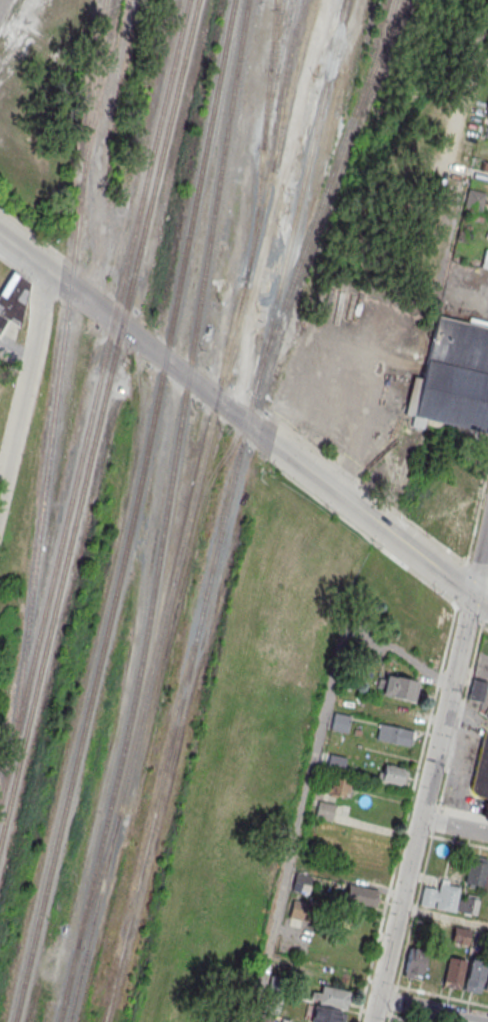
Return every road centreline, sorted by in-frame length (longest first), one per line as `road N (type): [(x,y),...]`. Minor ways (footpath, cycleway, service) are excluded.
road 1 (tertiary): [(487,606),(0,235)]
road 2 (residential): [(487,527),(373,1021)]
road 3 (residential): [(0,492),(37,332),(43,268)]

